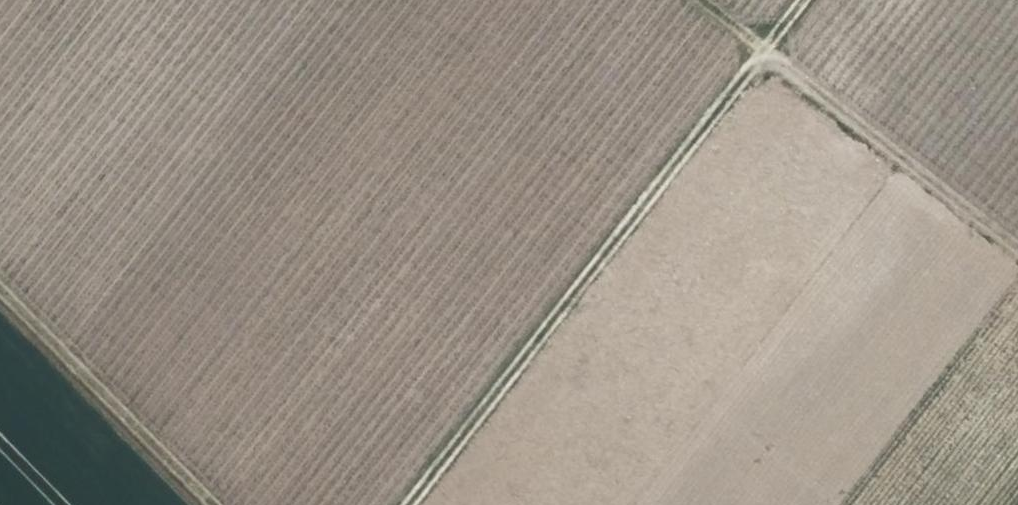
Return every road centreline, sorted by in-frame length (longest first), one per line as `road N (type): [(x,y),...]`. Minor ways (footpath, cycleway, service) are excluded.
road 1 (track): [(416,504),(809,0)]
road 2 (track): [(1017,241),(711,0)]
road 3 (track): [(212,504),(0,287)]

